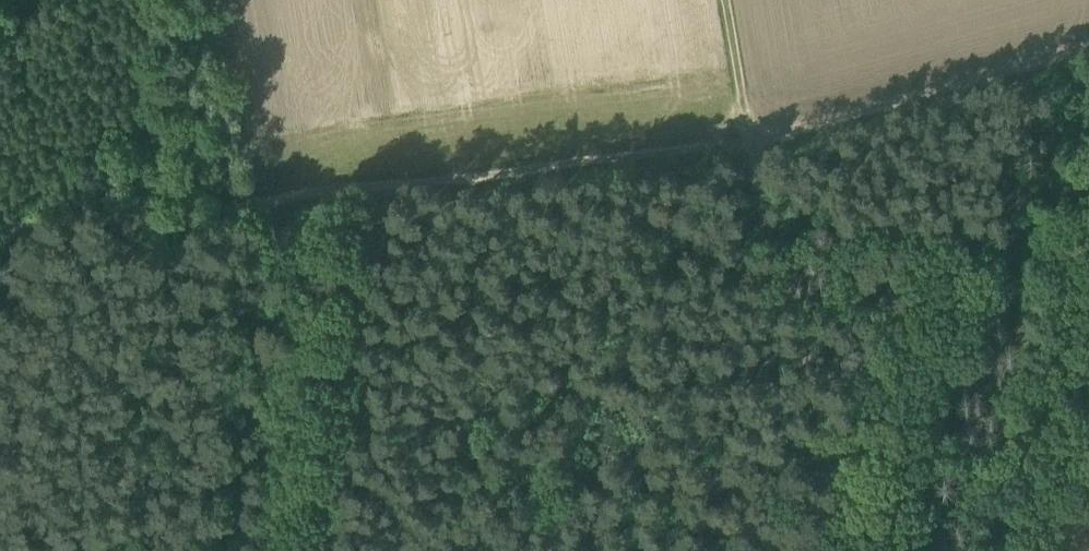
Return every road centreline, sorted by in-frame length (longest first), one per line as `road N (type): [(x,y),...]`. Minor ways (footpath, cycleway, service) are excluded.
road 1 (track): [(748,143),(856,550)]
road 2 (track): [(748,143),(373,188)]
road 3 (track): [(373,188),(0,232)]
road 4 (track): [(373,188),(343,550)]
road 5 (track): [(1088,56),(748,143)]
road 6 (track): [(725,0),(748,143)]

